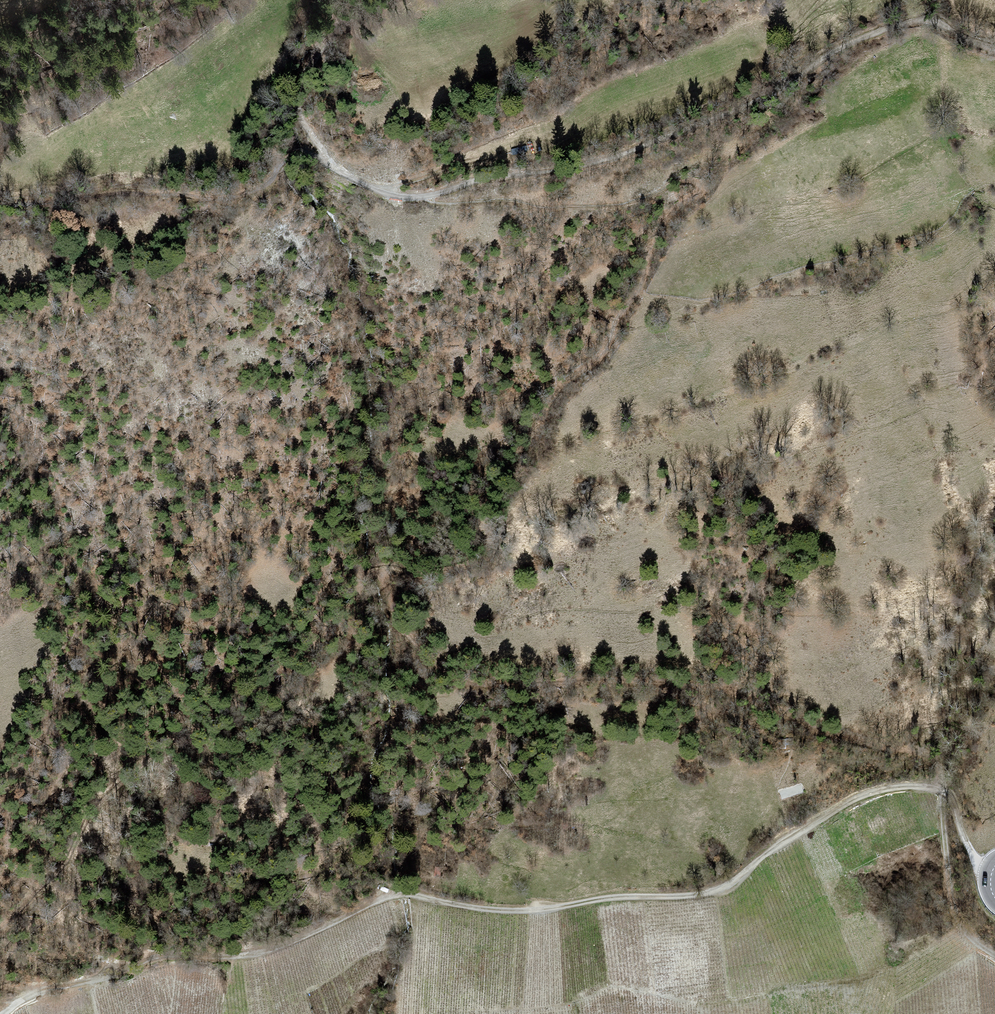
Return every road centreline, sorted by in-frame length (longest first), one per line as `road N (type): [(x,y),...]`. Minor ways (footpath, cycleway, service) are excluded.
road 1 (track): [(6,1013),(35,994),(145,960),(223,958),(293,943),(400,896),(521,913),(722,894),(750,880),(783,843),(878,791),(942,789),(977,868),(991,877)]
road 2 (track): [(0,205),(33,197),(234,195),(262,187),(302,153),(371,188),(426,197),(688,140),(856,44),(920,32),(994,47)]
road 3 (track): [(994,955),(962,932),(953,916),(942,789),(928,755),(813,728),(724,689),(459,680),(400,624),(382,573)]
road 4 (track): [(426,197),(612,205),(684,180),(705,188),(658,226),(638,294),(608,345),(561,387),(531,445),(505,469),(491,493),(476,560)]
road 5 (track): [(341,0),(329,9),(335,30),(302,80),(298,107),(347,175)]

